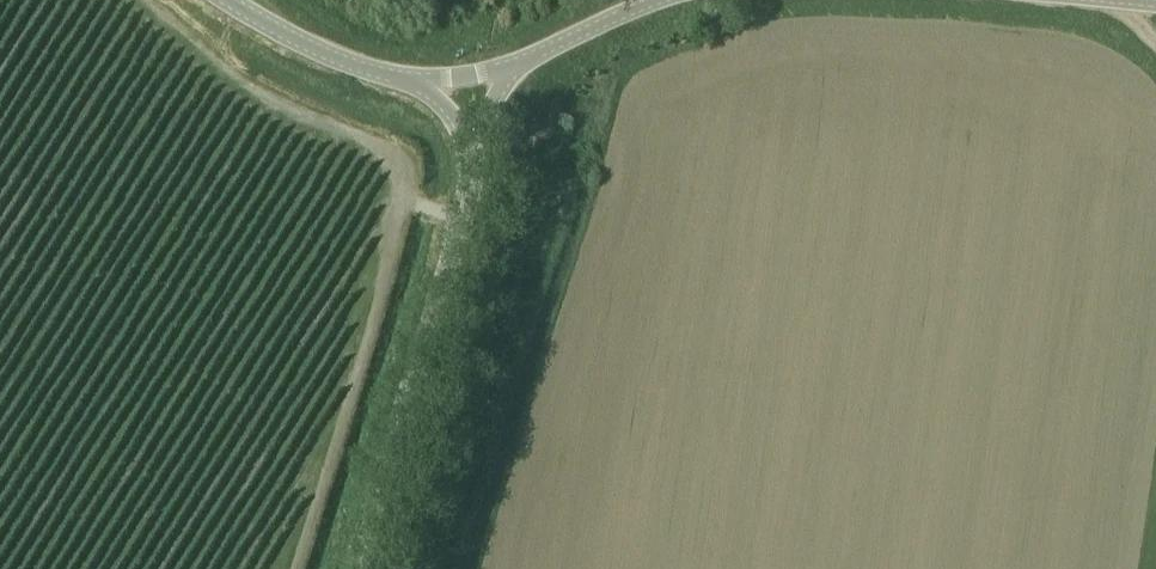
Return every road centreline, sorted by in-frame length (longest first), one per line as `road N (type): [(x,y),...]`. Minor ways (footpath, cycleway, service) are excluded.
road 1 (unclassified): [(354,568),(466,209),(470,153)]
road 2 (unclassified): [(409,80),(288,38),(227,0)]
road 3 (unclassified): [(519,64),(656,0)]

